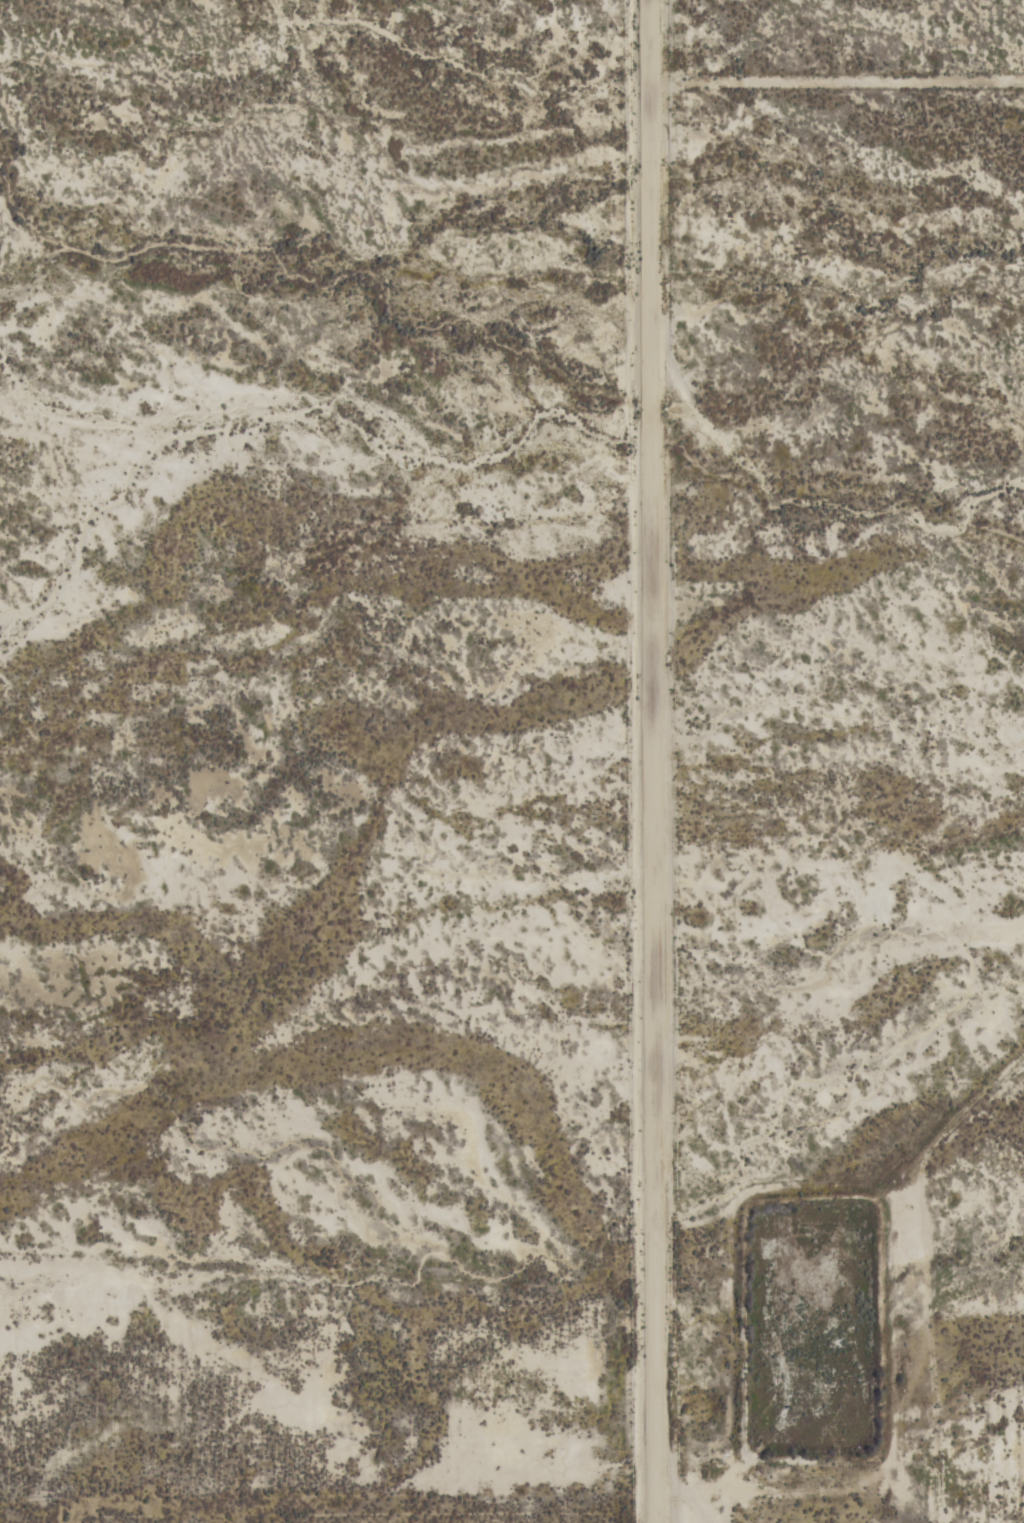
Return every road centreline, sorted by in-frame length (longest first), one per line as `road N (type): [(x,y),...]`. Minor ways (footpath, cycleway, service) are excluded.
road 1 (residential): [(644,0),(660,1522)]

